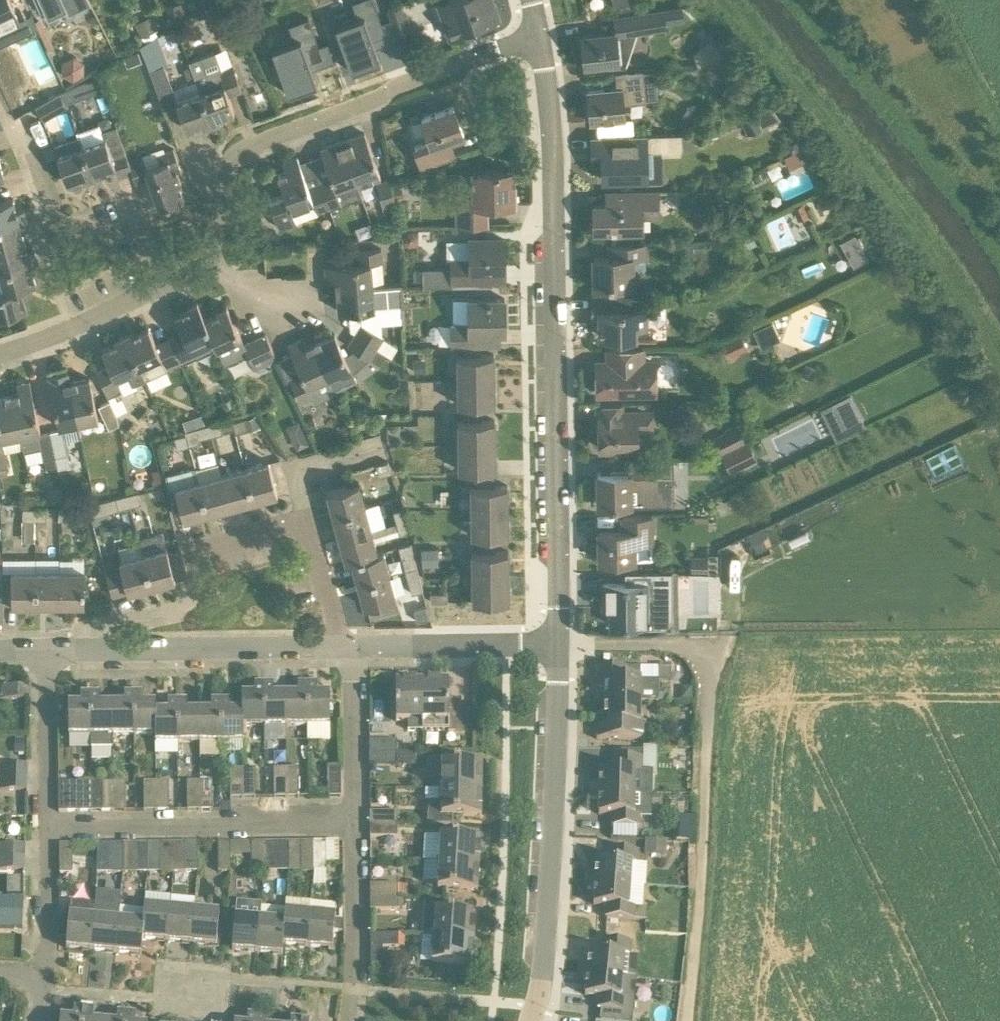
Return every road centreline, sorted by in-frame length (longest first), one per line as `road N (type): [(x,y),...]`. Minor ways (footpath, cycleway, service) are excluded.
road 1 (residential): [(550,646),(547,108),(538,37)]
road 2 (unclassified): [(685,1020),(709,676),(685,650),(550,646)]
road 3 (residential): [(174,248),(222,172),(258,141),(538,37)]
road 4 (residential): [(536,1020),(552,887),(550,646)]
road 5 (residential): [(62,659),(99,627),(183,610),(196,597),(203,546),(308,514)]
road 6 (residential): [(45,828),(355,822)]
road 7 (residential): [(62,659),(347,650)]
road 8 (residential): [(149,275),(124,244),(51,214),(0,128)]
road 9 (residential): [(347,650),(550,646)]
road 10 (residential): [(348,1020),(355,822)]
road 11 (residential): [(355,822),(347,650)]
road 12 (residential): [(0,354),(110,307),(149,275)]
road 13 (residential): [(45,828),(44,659)]
road 14 (residential): [(36,981),(48,949),(45,828)]
road 15 (residential): [(347,650),(308,514)]
road 16 (residential): [(284,319),(174,248)]
road 17 (residential): [(308,514),(302,479),(319,461),(378,447)]

